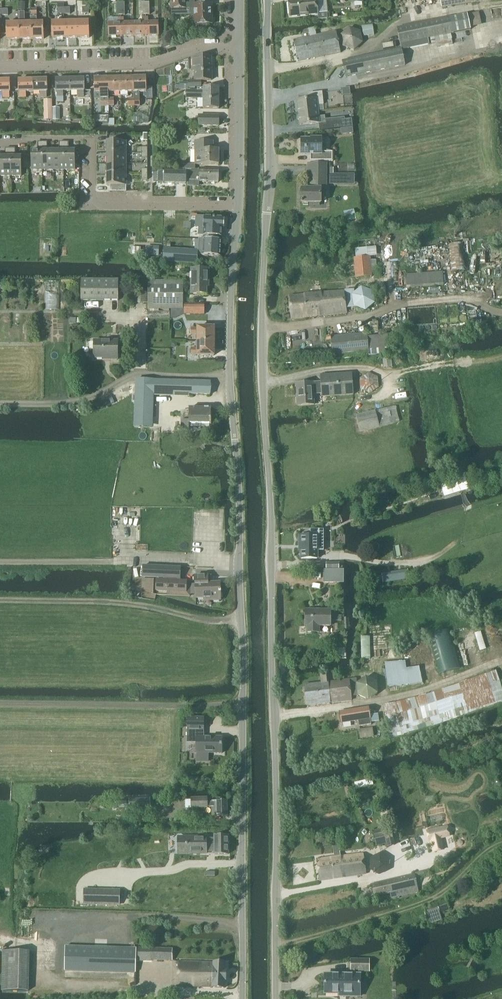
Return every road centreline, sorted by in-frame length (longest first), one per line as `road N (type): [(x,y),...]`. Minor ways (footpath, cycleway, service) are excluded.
road 1 (tertiary): [(274,998),(263,374),(267,0)]
road 2 (unclassified): [(240,998),(243,662),(230,348),(237,205)]
road 3 (residential): [(0,65),(142,62),(238,46)]
road 4 (residential): [(237,205),(92,205),(91,138)]
road 5 (residential): [(237,205),(238,46)]
road 6 (track): [(140,374),(81,401),(0,405)]

